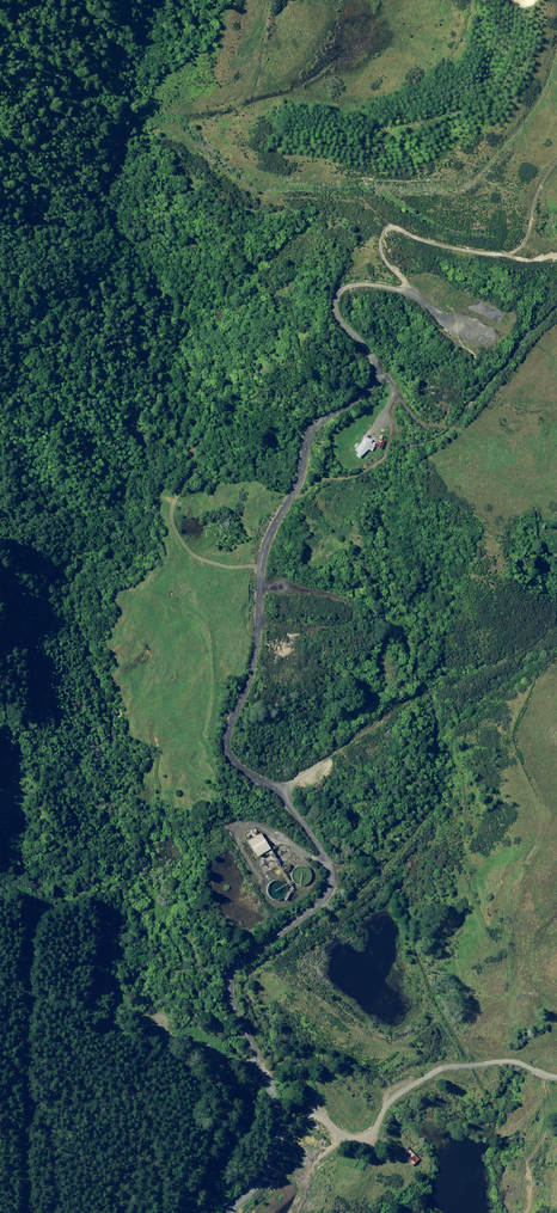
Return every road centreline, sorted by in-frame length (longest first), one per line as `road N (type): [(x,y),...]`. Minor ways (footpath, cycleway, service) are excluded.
road 1 (unclassified): [(226,1212),(264,1174),(274,1121),(264,1072),(231,997),(231,976),(324,898),(331,878),(324,854),(277,791),(234,768),(223,749),(225,726),(256,639),(266,530),(296,479),(308,433),(371,388),(378,372)]
road 2 (unclassified): [(378,372),(373,356),(329,312),(332,296),(346,286),(405,287),(383,258),(387,228),(495,255)]
road 3 (track): [(556,1077),(519,1062),(442,1067),(391,1100),(371,1134),(340,1136),(312,1114),(273,1135)]
road 4 (track): [(495,255),(523,243),(542,176),(556,156)]

